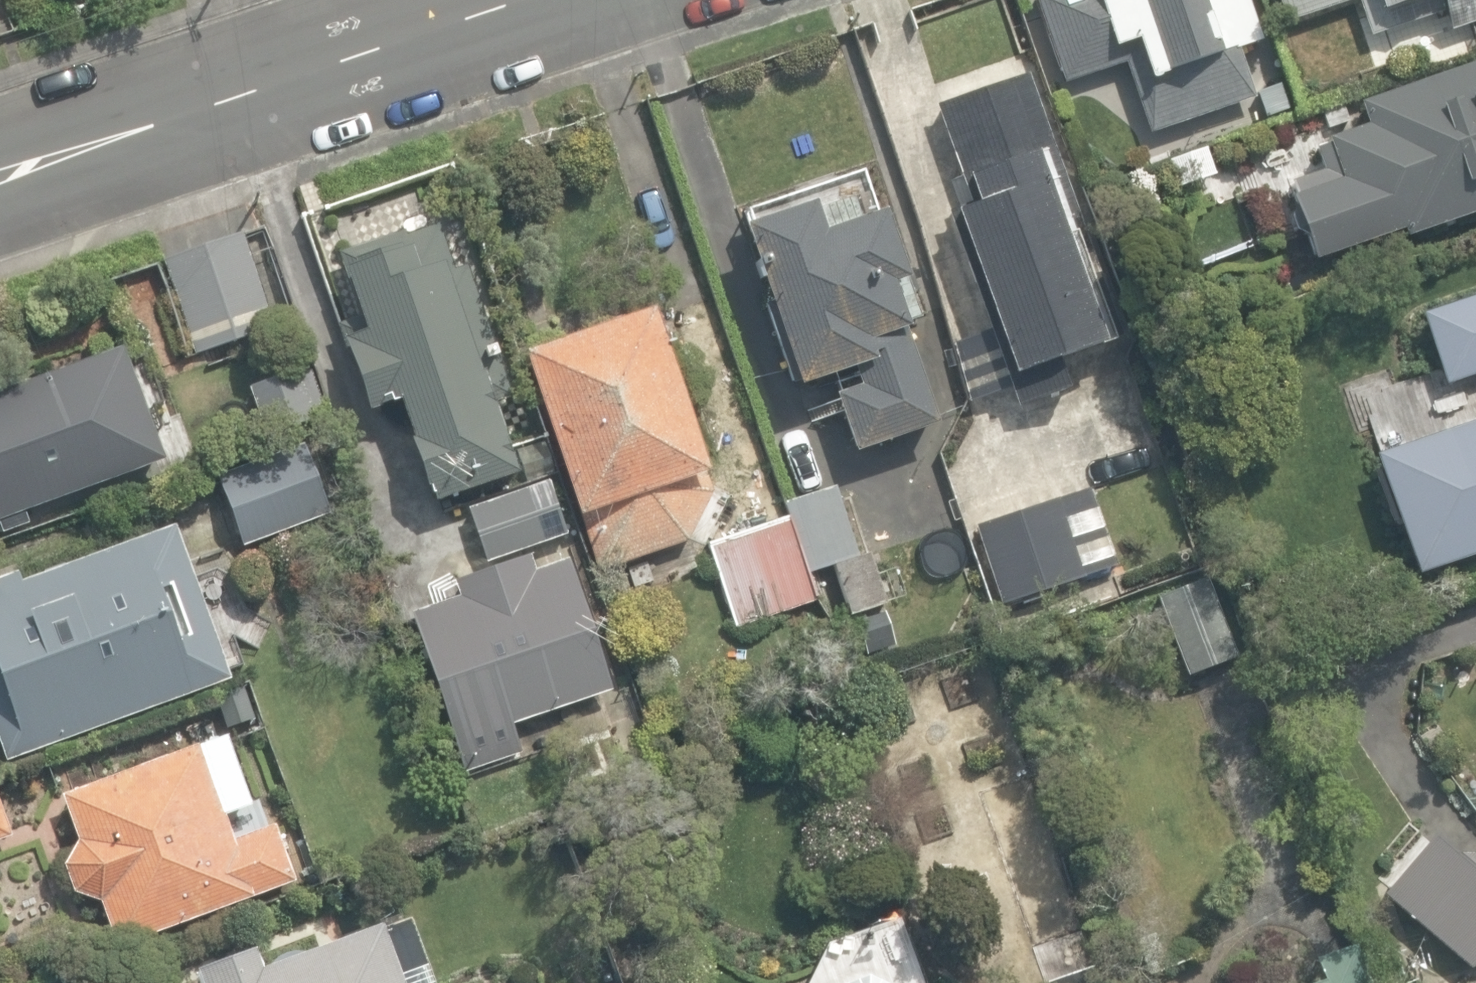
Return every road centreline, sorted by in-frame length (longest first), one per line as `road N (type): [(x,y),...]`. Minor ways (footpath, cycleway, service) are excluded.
road 1 (tertiary): [(0,174),(513,0)]

